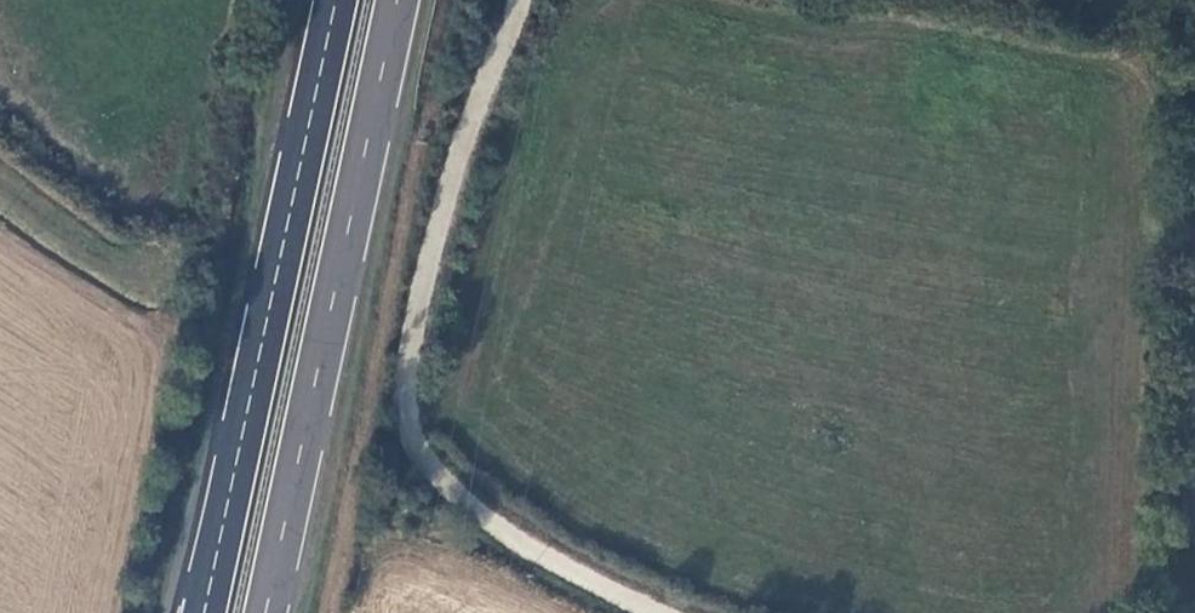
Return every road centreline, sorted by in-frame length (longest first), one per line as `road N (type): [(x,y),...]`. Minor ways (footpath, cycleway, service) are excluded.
road 1 (track): [(535,0),(458,142),(406,357),(427,427),(483,511),(665,612)]
road 2 (trunk): [(338,0),(207,612)]
road 3 (trunk): [(269,612),(399,0)]
road 4 (track): [(0,179),(114,263),(147,269)]

